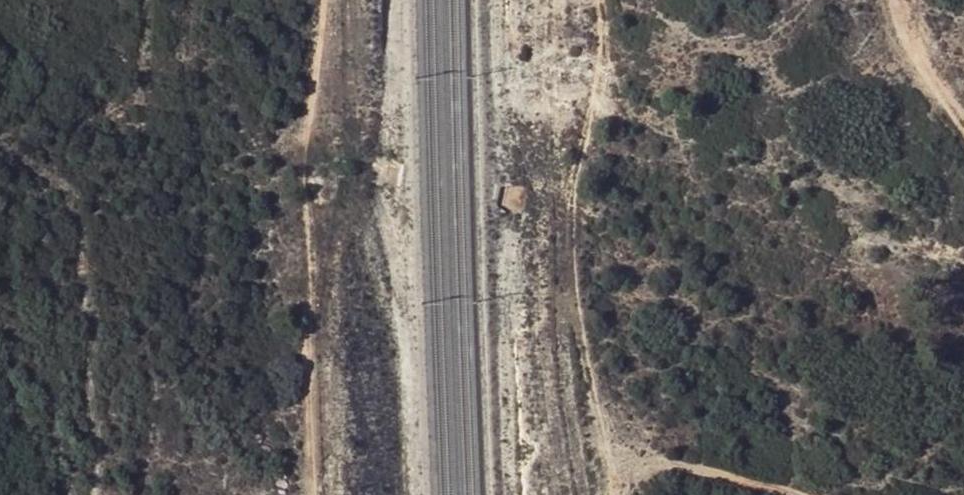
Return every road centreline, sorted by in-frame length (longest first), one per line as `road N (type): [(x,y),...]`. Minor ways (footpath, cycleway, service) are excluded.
road 1 (track): [(626,456),(784,494)]
road 2 (track): [(891,0),(903,32),(963,115)]

